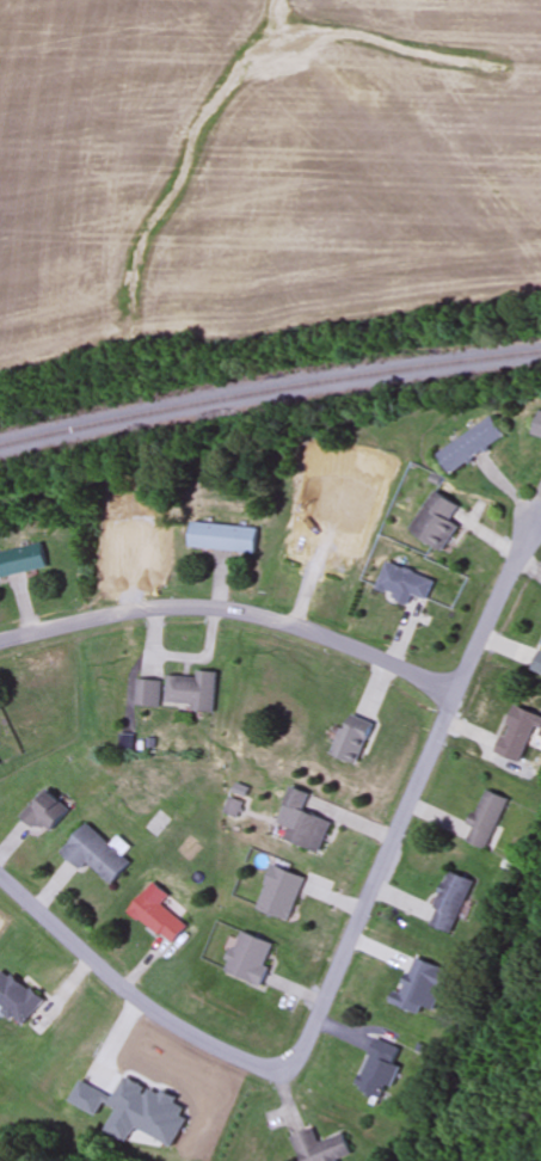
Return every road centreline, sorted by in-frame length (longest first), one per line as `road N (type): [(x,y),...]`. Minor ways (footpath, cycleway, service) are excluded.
road 1 (residential): [(0,644),(141,613),(214,610),(344,645),(457,695)]
road 2 (residential): [(457,695),(290,1079)]
road 3 (residential): [(290,1079),(174,1022),(42,914)]
road 4 (residential): [(457,695),(534,523)]

